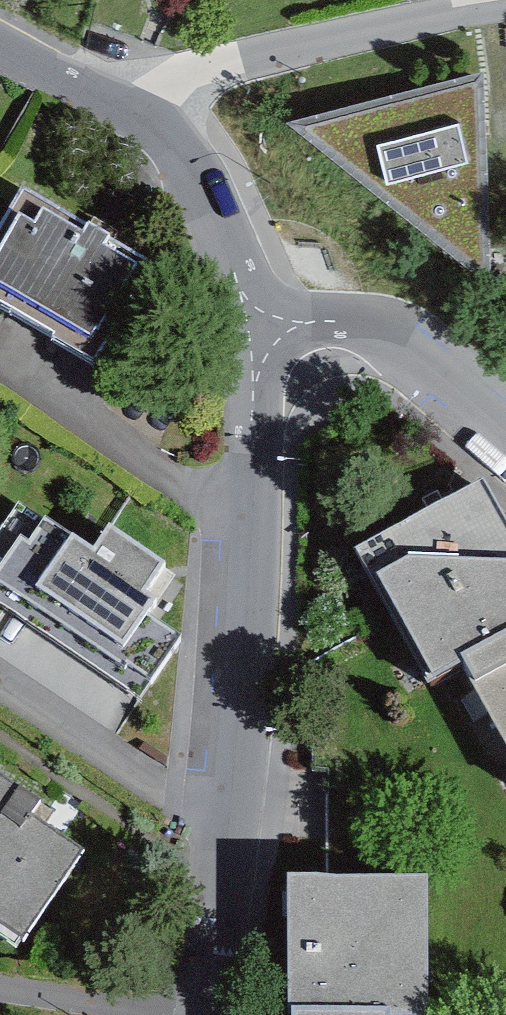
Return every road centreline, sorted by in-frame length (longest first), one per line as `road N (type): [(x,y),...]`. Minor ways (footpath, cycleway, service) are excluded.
road 1 (residential): [(209,1014),(233,811),(252,507),(252,324)]
road 2 (residential): [(505,8),(231,64),(133,107)]
road 3 (residential): [(252,324),(324,322),(383,334),(505,431)]
road 4 (residential): [(252,324),(182,152),(133,107)]
road 5 (residential): [(133,107),(0,44)]

